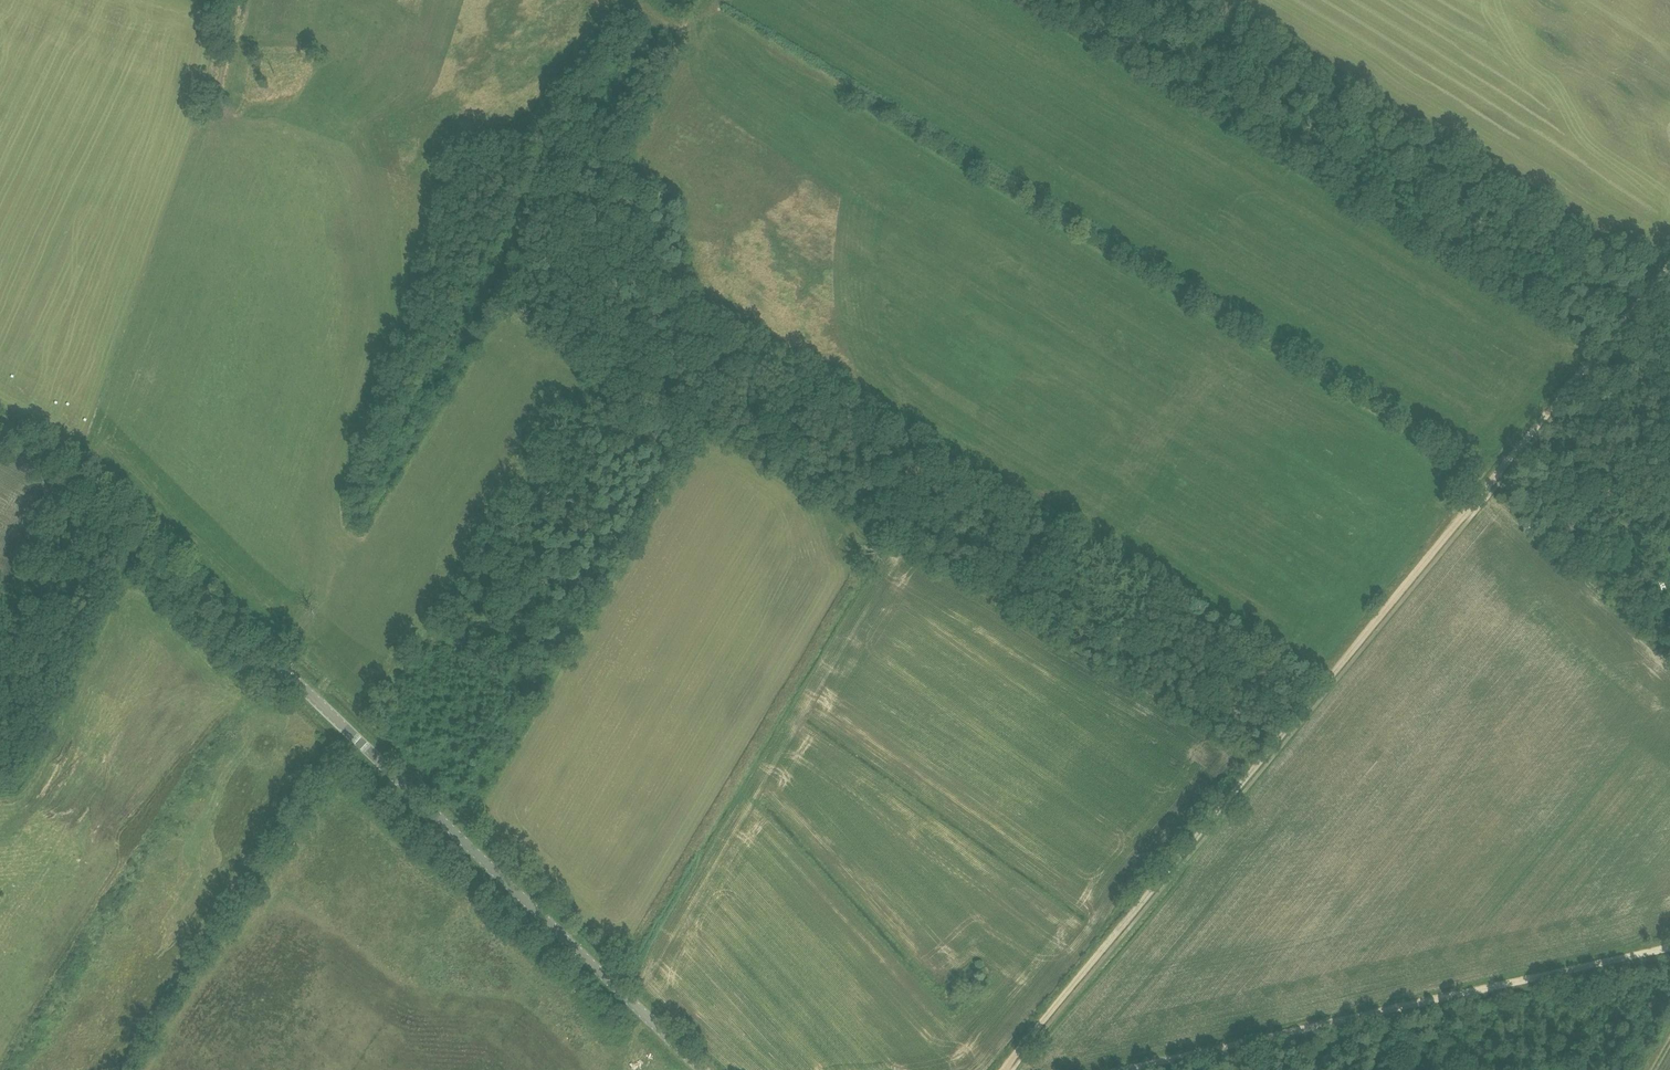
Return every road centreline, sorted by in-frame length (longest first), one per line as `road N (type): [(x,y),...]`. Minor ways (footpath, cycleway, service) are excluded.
road 1 (track): [(1003,1069),(1669,261)]
road 2 (tertiary): [(702,1069),(115,506),(79,474),(0,429)]
road 3 (track): [(1101,1069),(1669,946)]

